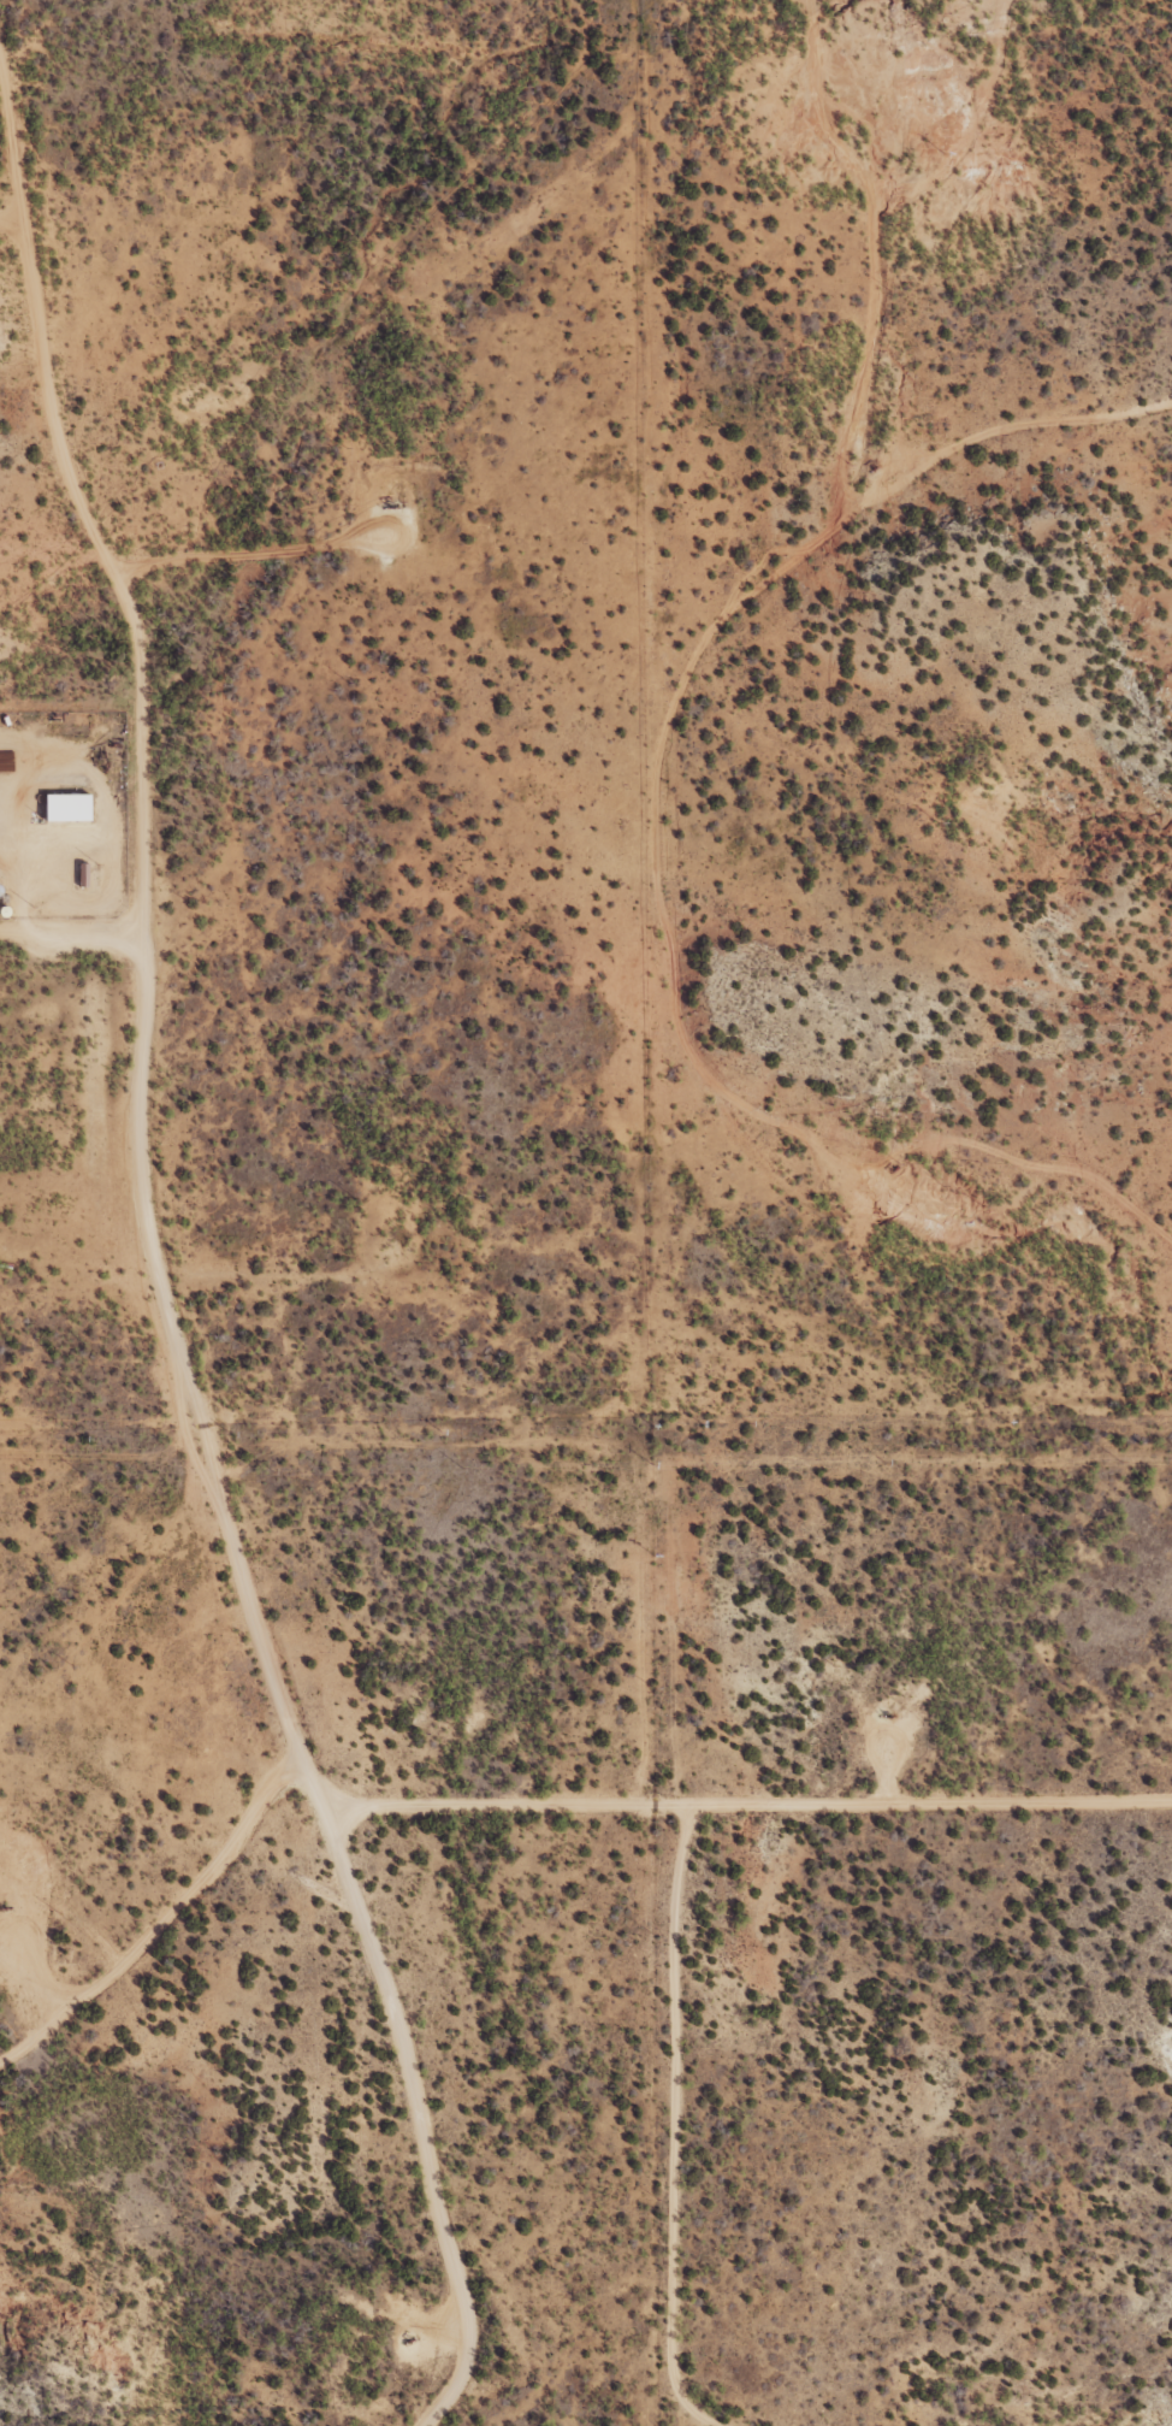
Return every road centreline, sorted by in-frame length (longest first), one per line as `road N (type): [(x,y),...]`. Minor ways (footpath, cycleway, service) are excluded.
road 1 (track): [(0,349),(78,567),(108,769),(108,978),(138,1327),(170,1517),(479,2301),(485,2343),(442,2425)]
road 2 (track): [(1171,2048),(454,2235)]
road 3 (track): [(902,520),(887,483),(887,323),(895,287),(970,158),(976,53),(1013,0)]
road 4 (track): [(1171,456),(1103,464),(902,520),(789,585)]
road 5 (track): [(285,1824),(108,1995),(0,2072)]

